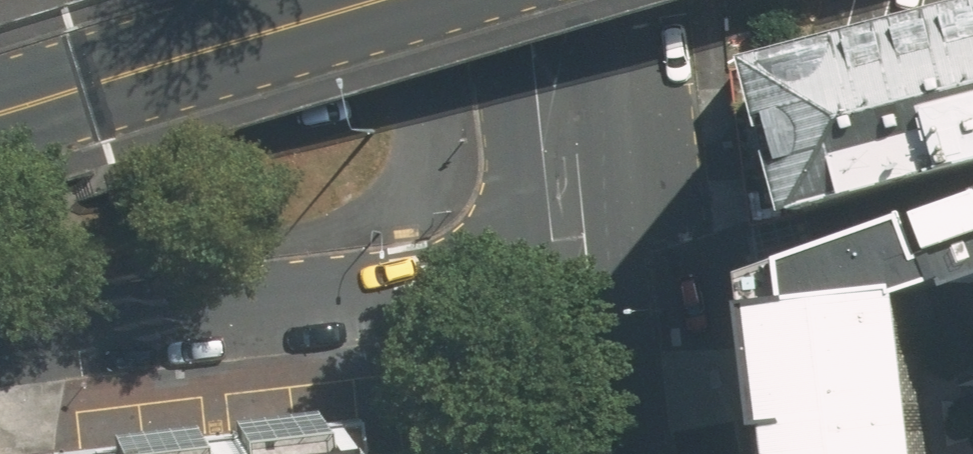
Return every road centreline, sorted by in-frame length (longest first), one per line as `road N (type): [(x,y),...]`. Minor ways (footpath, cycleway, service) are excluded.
road 1 (secondary): [(576,268),(0,338)]
road 2 (secondary): [(0,115),(389,0)]
road 3 (secondary): [(576,268),(558,0)]
road 4 (secondary): [(593,453),(576,268)]

